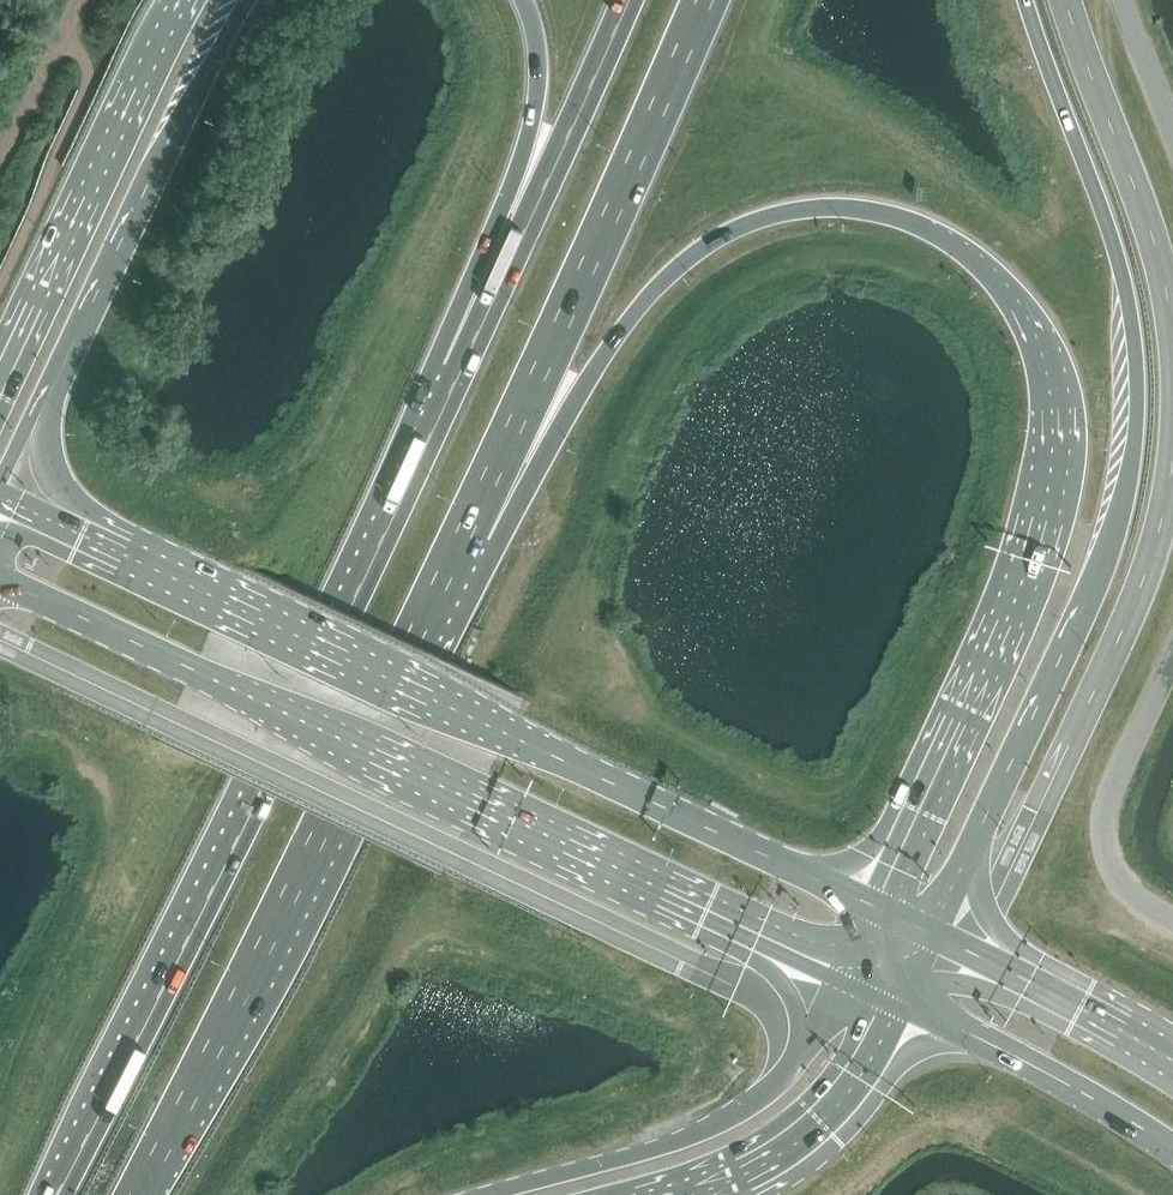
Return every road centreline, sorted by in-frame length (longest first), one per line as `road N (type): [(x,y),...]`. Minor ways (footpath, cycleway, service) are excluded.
road 1 (primary): [(466,528),(648,295),(714,240),(781,214),(867,209),(905,217),(969,257),(1001,291),(1030,348),(1043,409),(1039,484),(1016,582),(870,903)]
road 2 (trunk): [(933,933),(1116,532),(1138,433),(1138,368),(1121,266),(1026,0)]
road 3 (primary): [(870,903),(0,499)]
road 4 (primary): [(0,581),(838,969)]
road 5 (primary): [(461,371),(56,1194)]
road 6 (primary): [(139,1194),(466,528)]
road 7 (primary): [(0,490),(173,133),(248,0)]
road 8 (primary): [(838,969),(788,1068),(738,1112),(704,1130),(488,1194)]
road 9 (primary): [(466,528),(645,141)]
road 10 (trunk): [(177,0),(0,380)]
road 11 (trunk): [(628,0),(461,371)]
road 12 (primary): [(523,0),(539,58),(537,99),(461,371)]
road 13 (unclassified): [(1172,651),(1116,778),(1104,840),(1135,896),(1172,920)]
road 14 (primary): [(902,999),(1073,1084),(1172,1148)]
road 15 (primary): [(688,1194),(747,1171),(821,1119),(864,1070),(902,999)]
road 16 (primary): [(1172,1059),(933,933)]
road 17 (trunk): [(645,141),(705,0)]
road 18 (unclassified): [(1124,0),(1172,129)]

